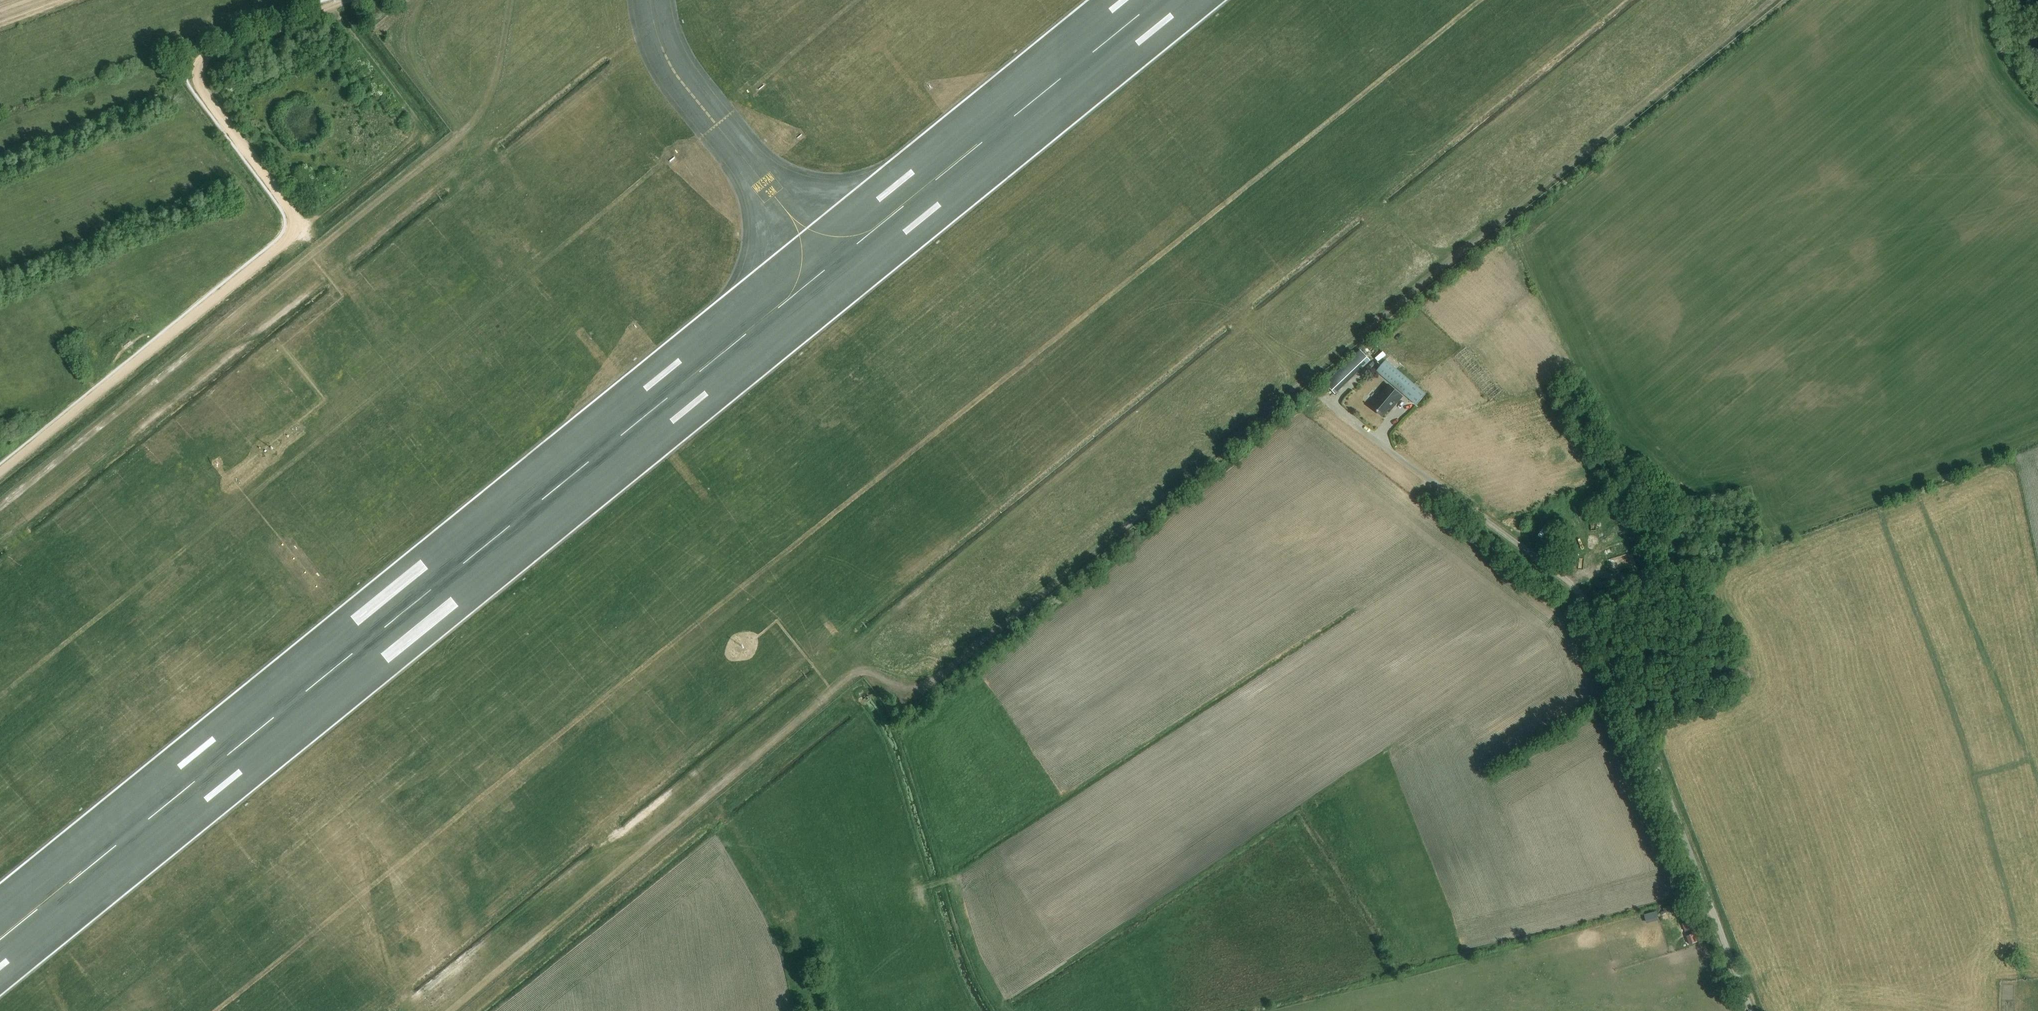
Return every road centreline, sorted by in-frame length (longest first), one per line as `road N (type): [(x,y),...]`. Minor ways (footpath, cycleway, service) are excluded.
road 1 (unclassified): [(1751,1010),(1591,608),(1563,577),(1316,395)]
road 2 (track): [(0,473),(286,242),(289,208),(202,88),(200,61),(348,0)]

